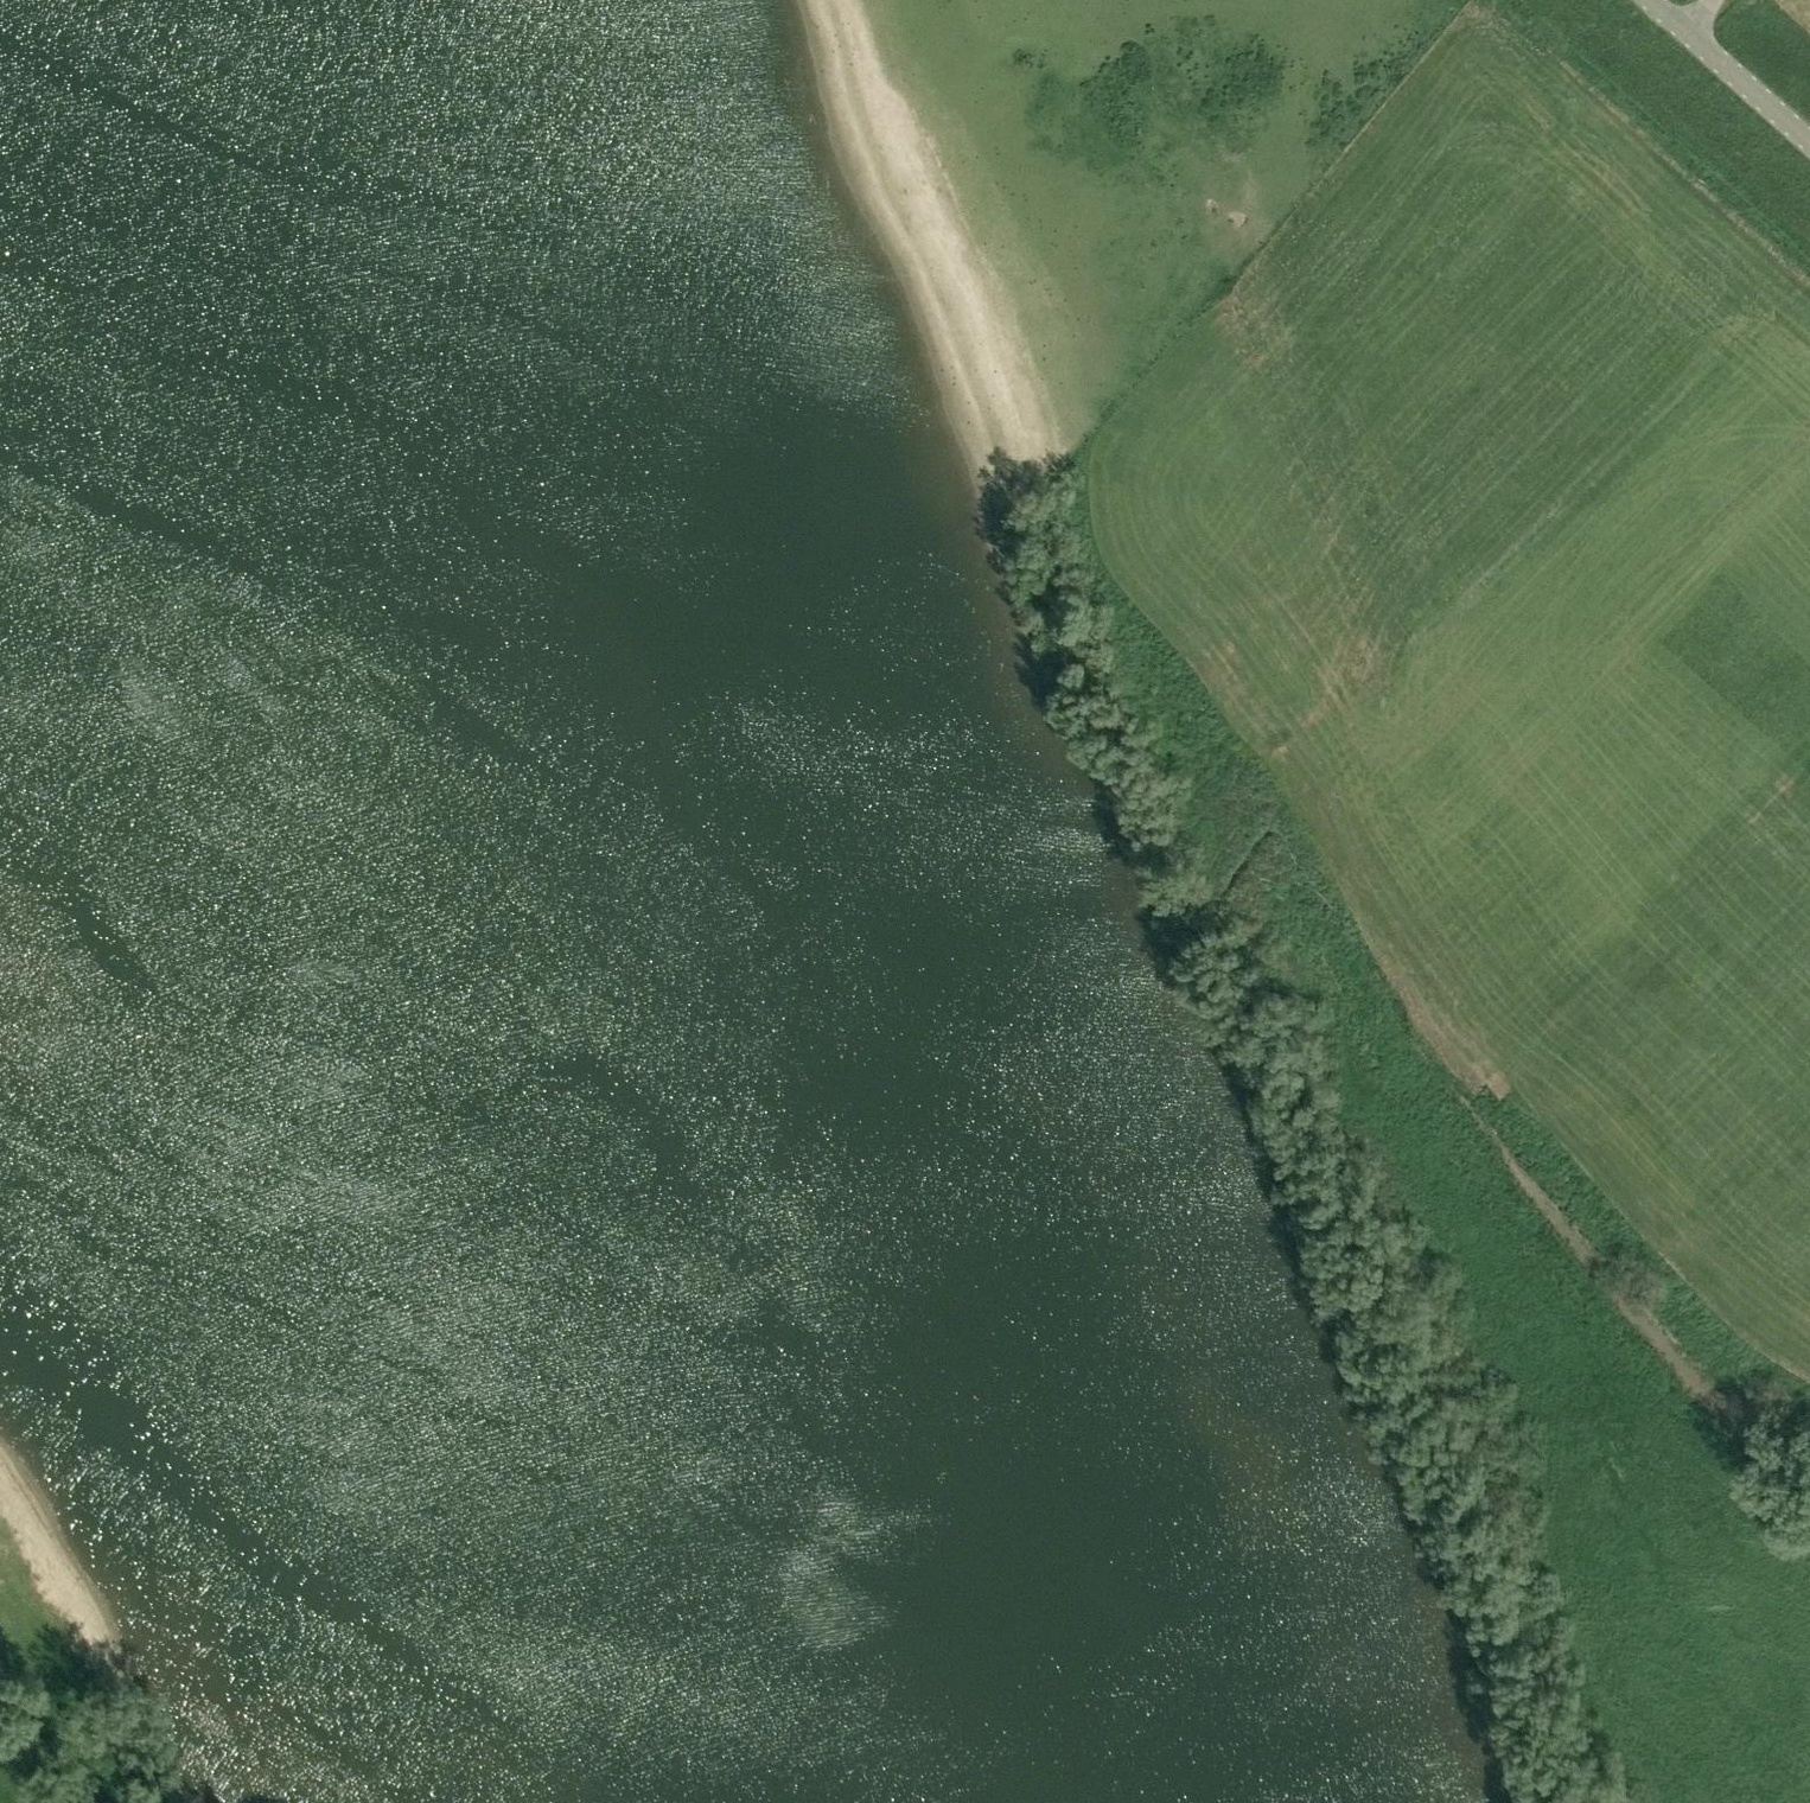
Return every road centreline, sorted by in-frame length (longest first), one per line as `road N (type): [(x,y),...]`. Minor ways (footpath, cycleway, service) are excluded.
road 1 (unclassified): [(1809,138),(1655,0)]

